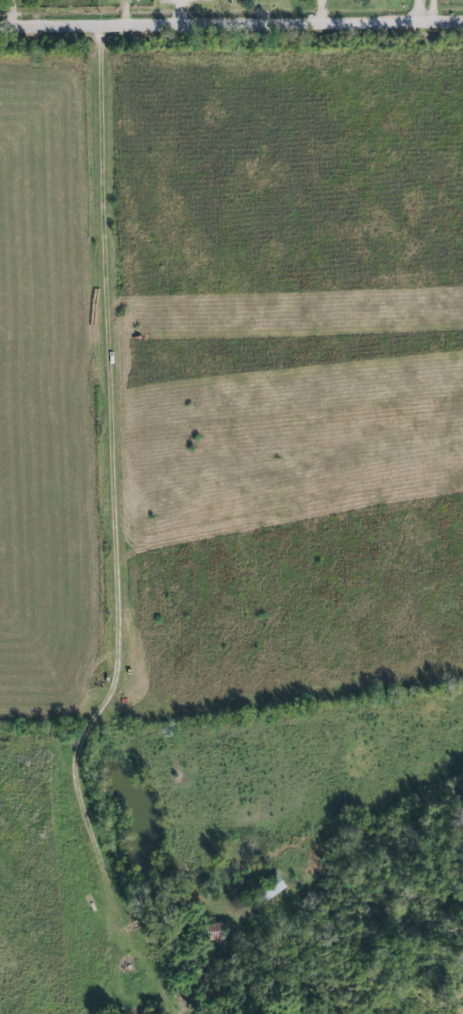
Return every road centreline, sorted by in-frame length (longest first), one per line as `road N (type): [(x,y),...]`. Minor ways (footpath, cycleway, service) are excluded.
road 1 (residential): [(109,24),(133,852)]
road 2 (residential): [(0,26),(429,21)]

